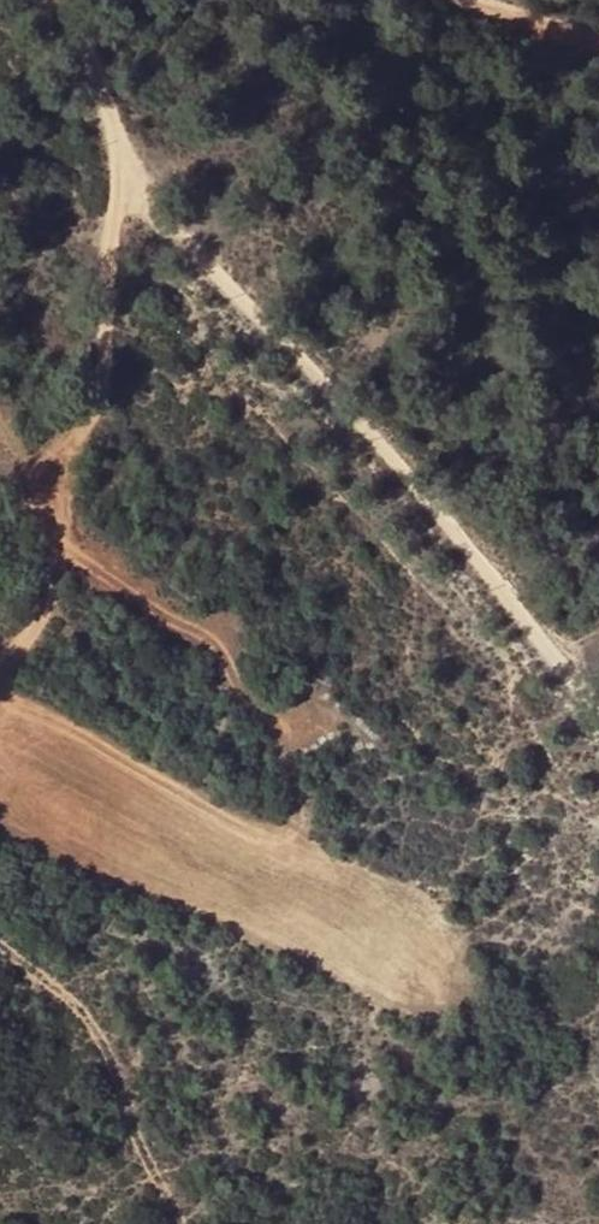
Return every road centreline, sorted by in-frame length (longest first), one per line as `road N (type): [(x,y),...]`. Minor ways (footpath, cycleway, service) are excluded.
road 1 (track): [(598,703),(565,672),(361,414),(263,327),(170,210),(127,200),(111,240),(109,333),(90,415),(52,486),(52,585),(0,688)]
road 2 (track): [(185,1223),(153,1175),(90,1016),(0,948)]
road 3 (track): [(127,200),(82,44),(61,0)]
road 4 (track): [(598,41),(464,0)]

